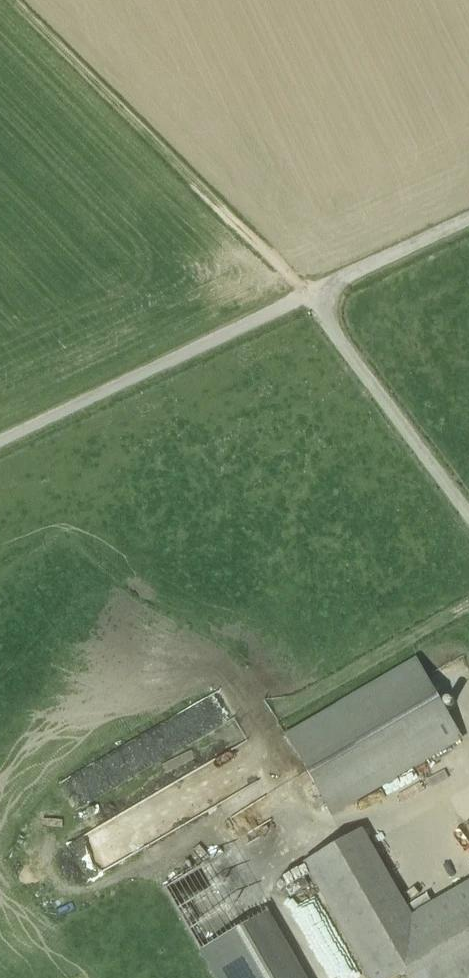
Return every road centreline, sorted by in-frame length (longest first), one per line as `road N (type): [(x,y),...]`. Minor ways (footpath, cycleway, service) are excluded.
road 1 (track): [(0,443),(468,221)]
road 2 (track): [(309,298),(15,0)]

